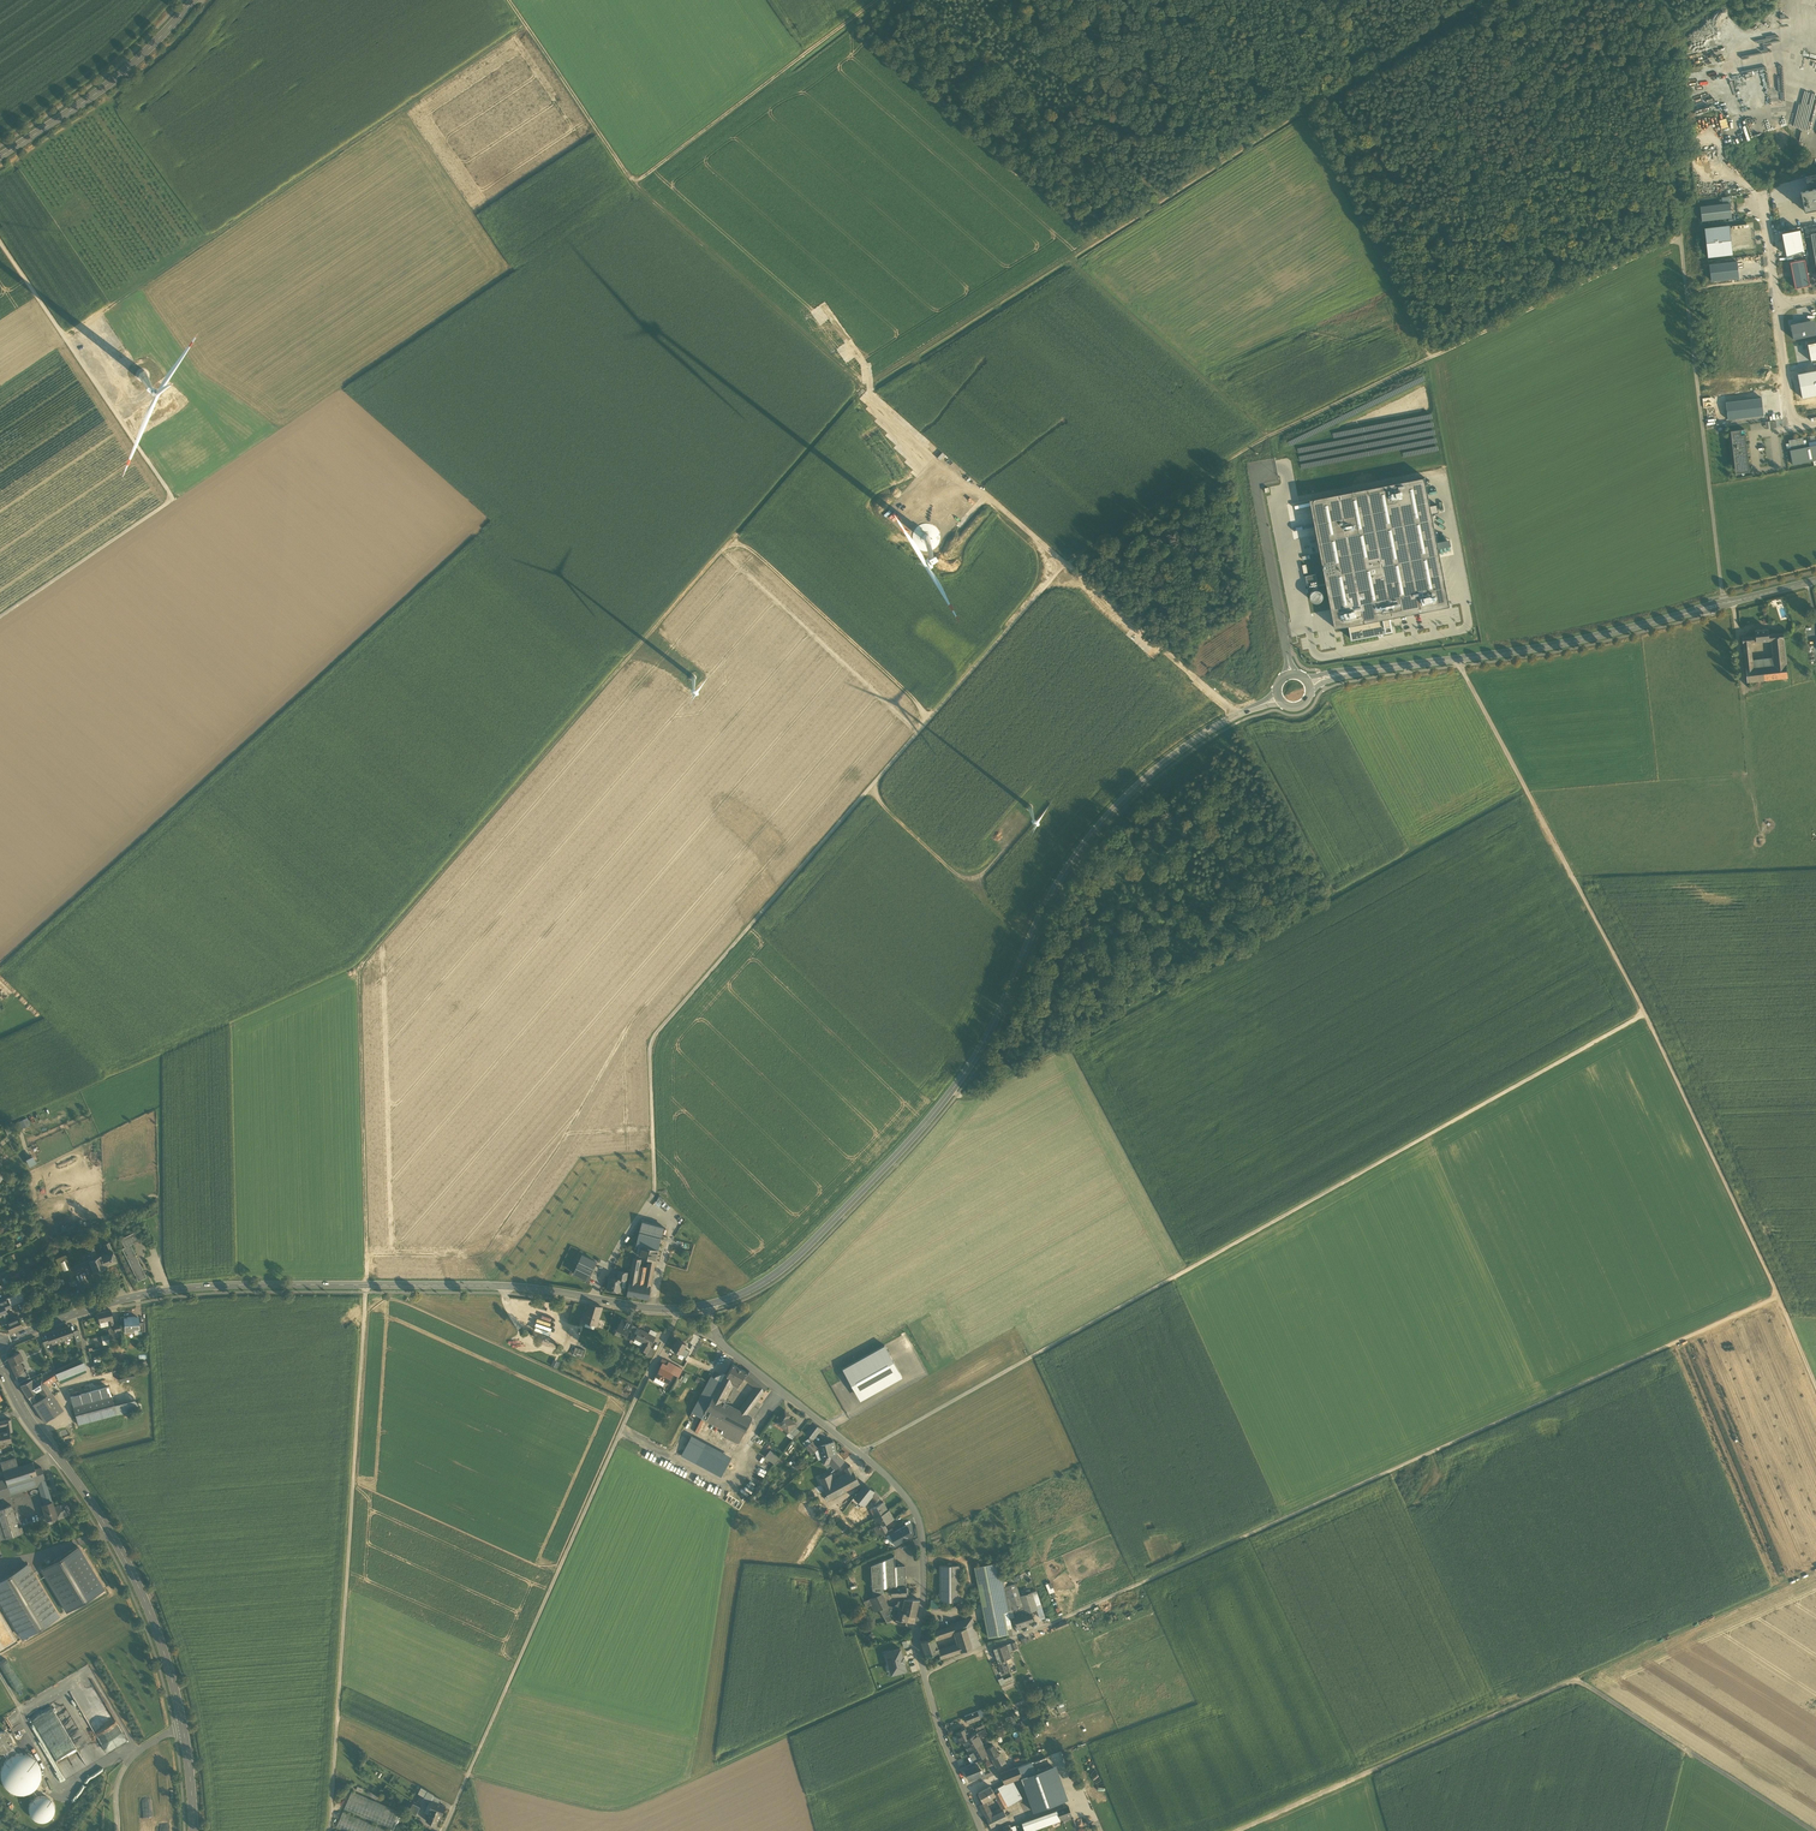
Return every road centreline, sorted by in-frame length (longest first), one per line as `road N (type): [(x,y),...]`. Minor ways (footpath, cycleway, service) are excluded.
road 1 (track): [(646,637),(358,968),(366,1285),(328,1830)]
road 2 (track): [(1065,564),(650,1041),(654,1197),(592,1298)]
road 3 (track): [(861,1452),(1645,1013)]
road 4 (tertiary): [(709,1305),(782,1269),(944,1101),(993,1024),(1054,891),(1116,806),(1206,733),(1278,697)]
road 5 (track): [(1778,1296),(1036,1630)]
road 6 (tertiary): [(0,1344),(112,1302),(212,1286),(505,1286),(679,1309)]
road 7 (unclassified): [(1236,1830),(1576,1678),(1813,1830)]
road 8 (track): [(337,1716),(468,1775),(613,1812),(924,1673)]
road 9 (track): [(509,0),(633,183),(864,387)]
road 10 (track): [(0,616),(173,499),(0,243)]
road 11 (tertiary): [(1308,682),(1560,644),(1815,580)]
road 12 (residential): [(924,1673),(916,1644),(920,1515),(887,1474),(726,1345),(709,1305)]
road 13 (track): [(1815,1386),(1645,1013)]
road 14 (track): [(1645,1013),(1459,659)]
road 15 (track): [(468,1775),(620,1432)]
road 16 (track): [(1679,235),(1723,596)]
road 17 (secondary): [(182,1724),(158,1635),(126,1561),(23,1413)]
road 18 (track): [(877,0),(633,183)]
road 19 (track): [(1306,105),(1428,358)]
road 20 (track): [(1428,358),(1679,235)]
road 21 (track): [(1269,436),(1065,257)]
road 22 (track): [(735,534),(933,716)]
road 23 (track): [(864,387),(1065,564)]
road 24 (track): [(1815,1570),(1576,1678)]
road 25 (secondary): [(0,157),(133,64),(194,0)]
road 26 (track): [(1065,564),(1269,436)]
road 27 (track): [(864,387),(1065,257)]
road 28 (track): [(1647,0),(1679,235)]
road 29 (track): [(1238,714),(1065,564)]
road 30 (unclassified): [(1290,674),(1254,472)]
road 31 (track): [(864,387),(735,534)]
road 32 (track): [(1269,436),(1428,358)]
road 33 (residential): [(981,1830),(924,1673)]
road 34 (track): [(982,899),(867,792)]
road 35 (residential): [(1778,304),(1792,427),(1815,422)]
road 36 (residential): [(117,1830),(119,1777),(134,1753),(182,1724)]
road 37 (residential): [(620,1432),(679,1309)]
road 38 (track): [(735,534),(646,637)]
road 39 (unclassified): [(1036,1630),(924,1673)]

